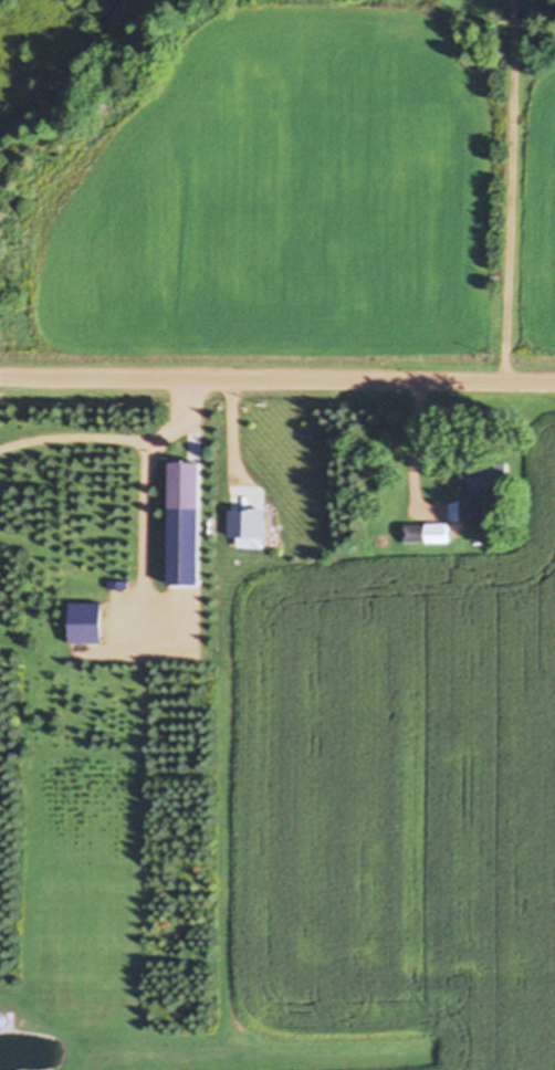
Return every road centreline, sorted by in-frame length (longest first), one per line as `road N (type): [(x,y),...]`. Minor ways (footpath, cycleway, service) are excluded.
road 1 (residential): [(554,380),(0,377)]

